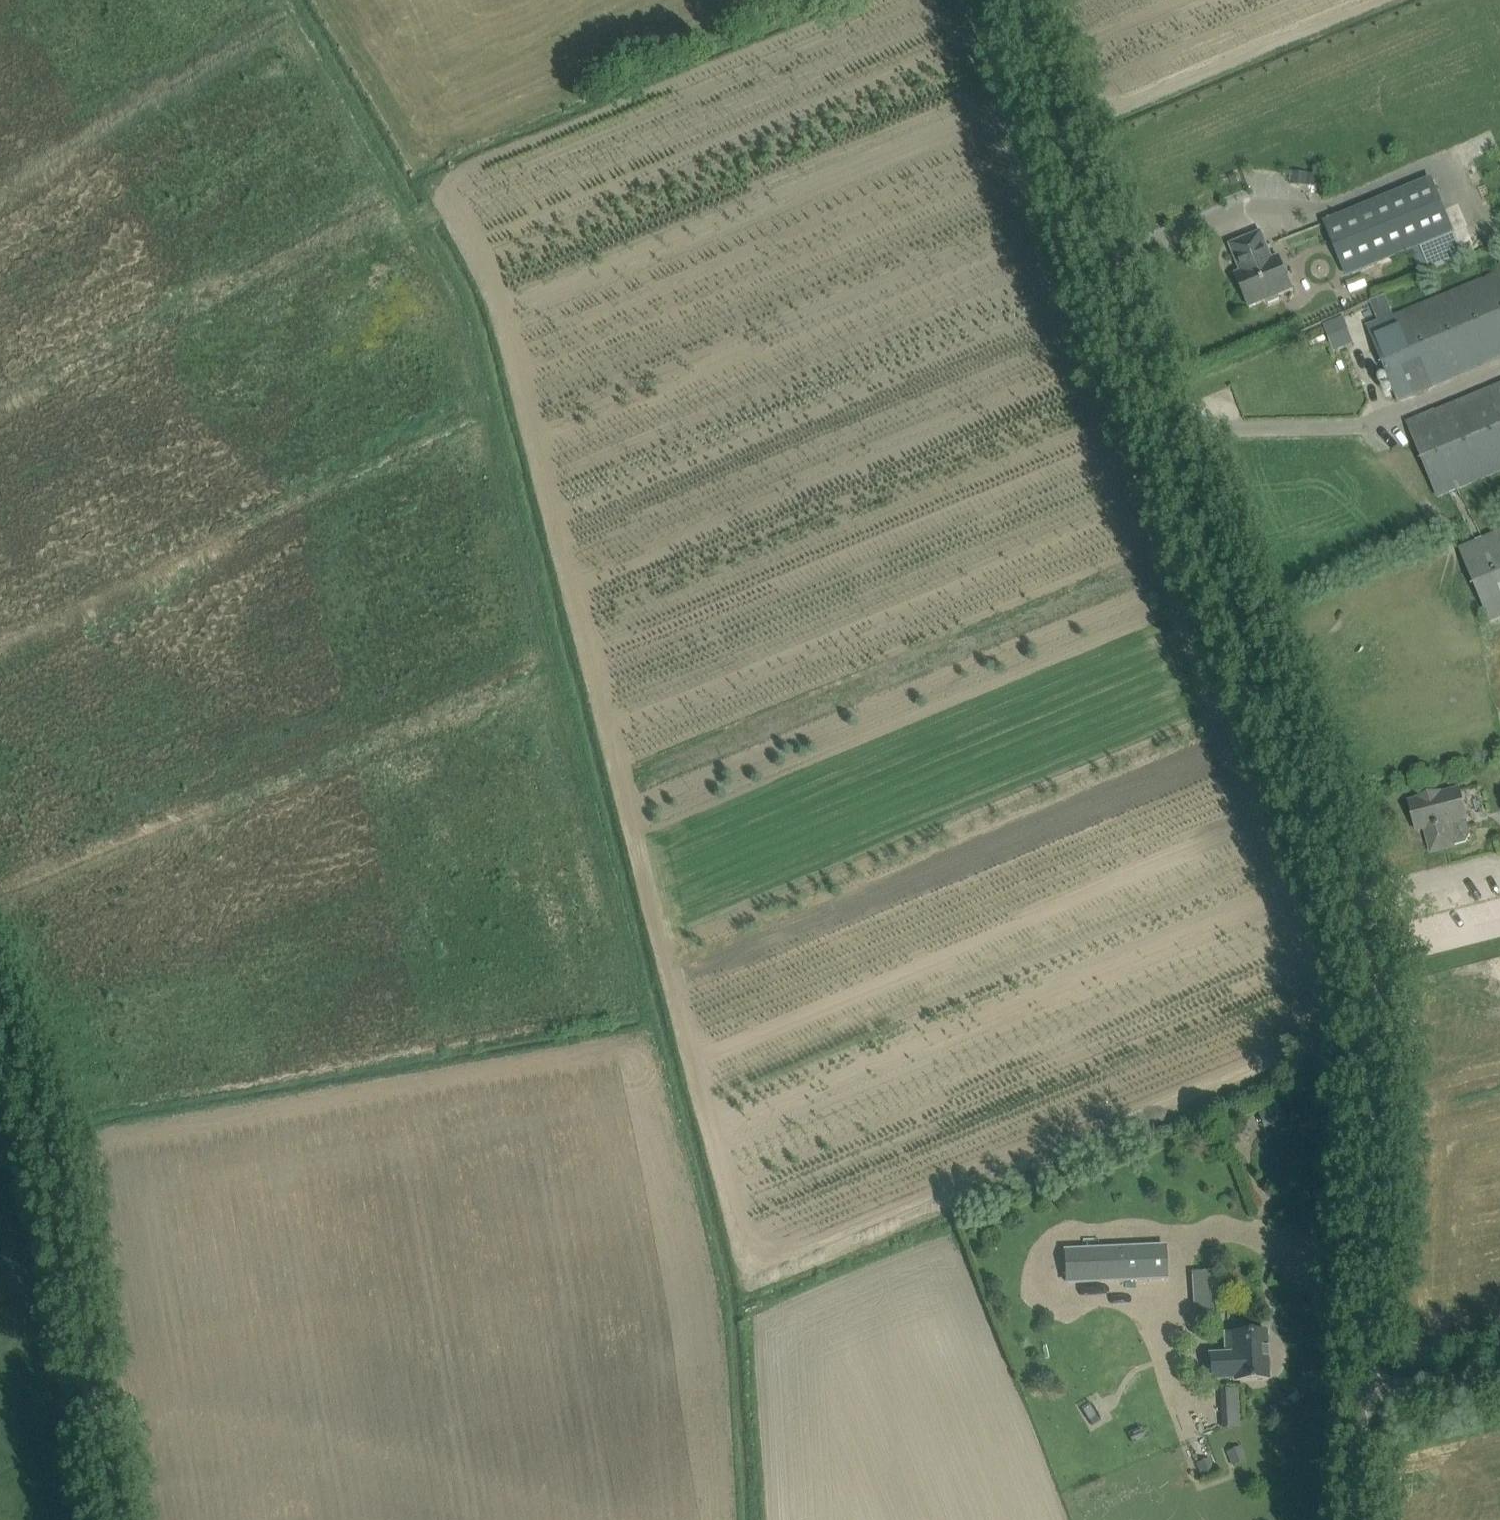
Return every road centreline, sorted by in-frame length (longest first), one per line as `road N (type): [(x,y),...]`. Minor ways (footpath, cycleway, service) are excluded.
road 1 (unclassified): [(1355,1397),(1352,948),(1339,899),(1228,650),(1009,0)]
road 2 (track): [(116,1519),(54,1177),(0,1039)]
road 3 (unclassified): [(1355,1397),(1499,1363)]
road 4 (unclassified): [(1355,1519),(1355,1397)]

